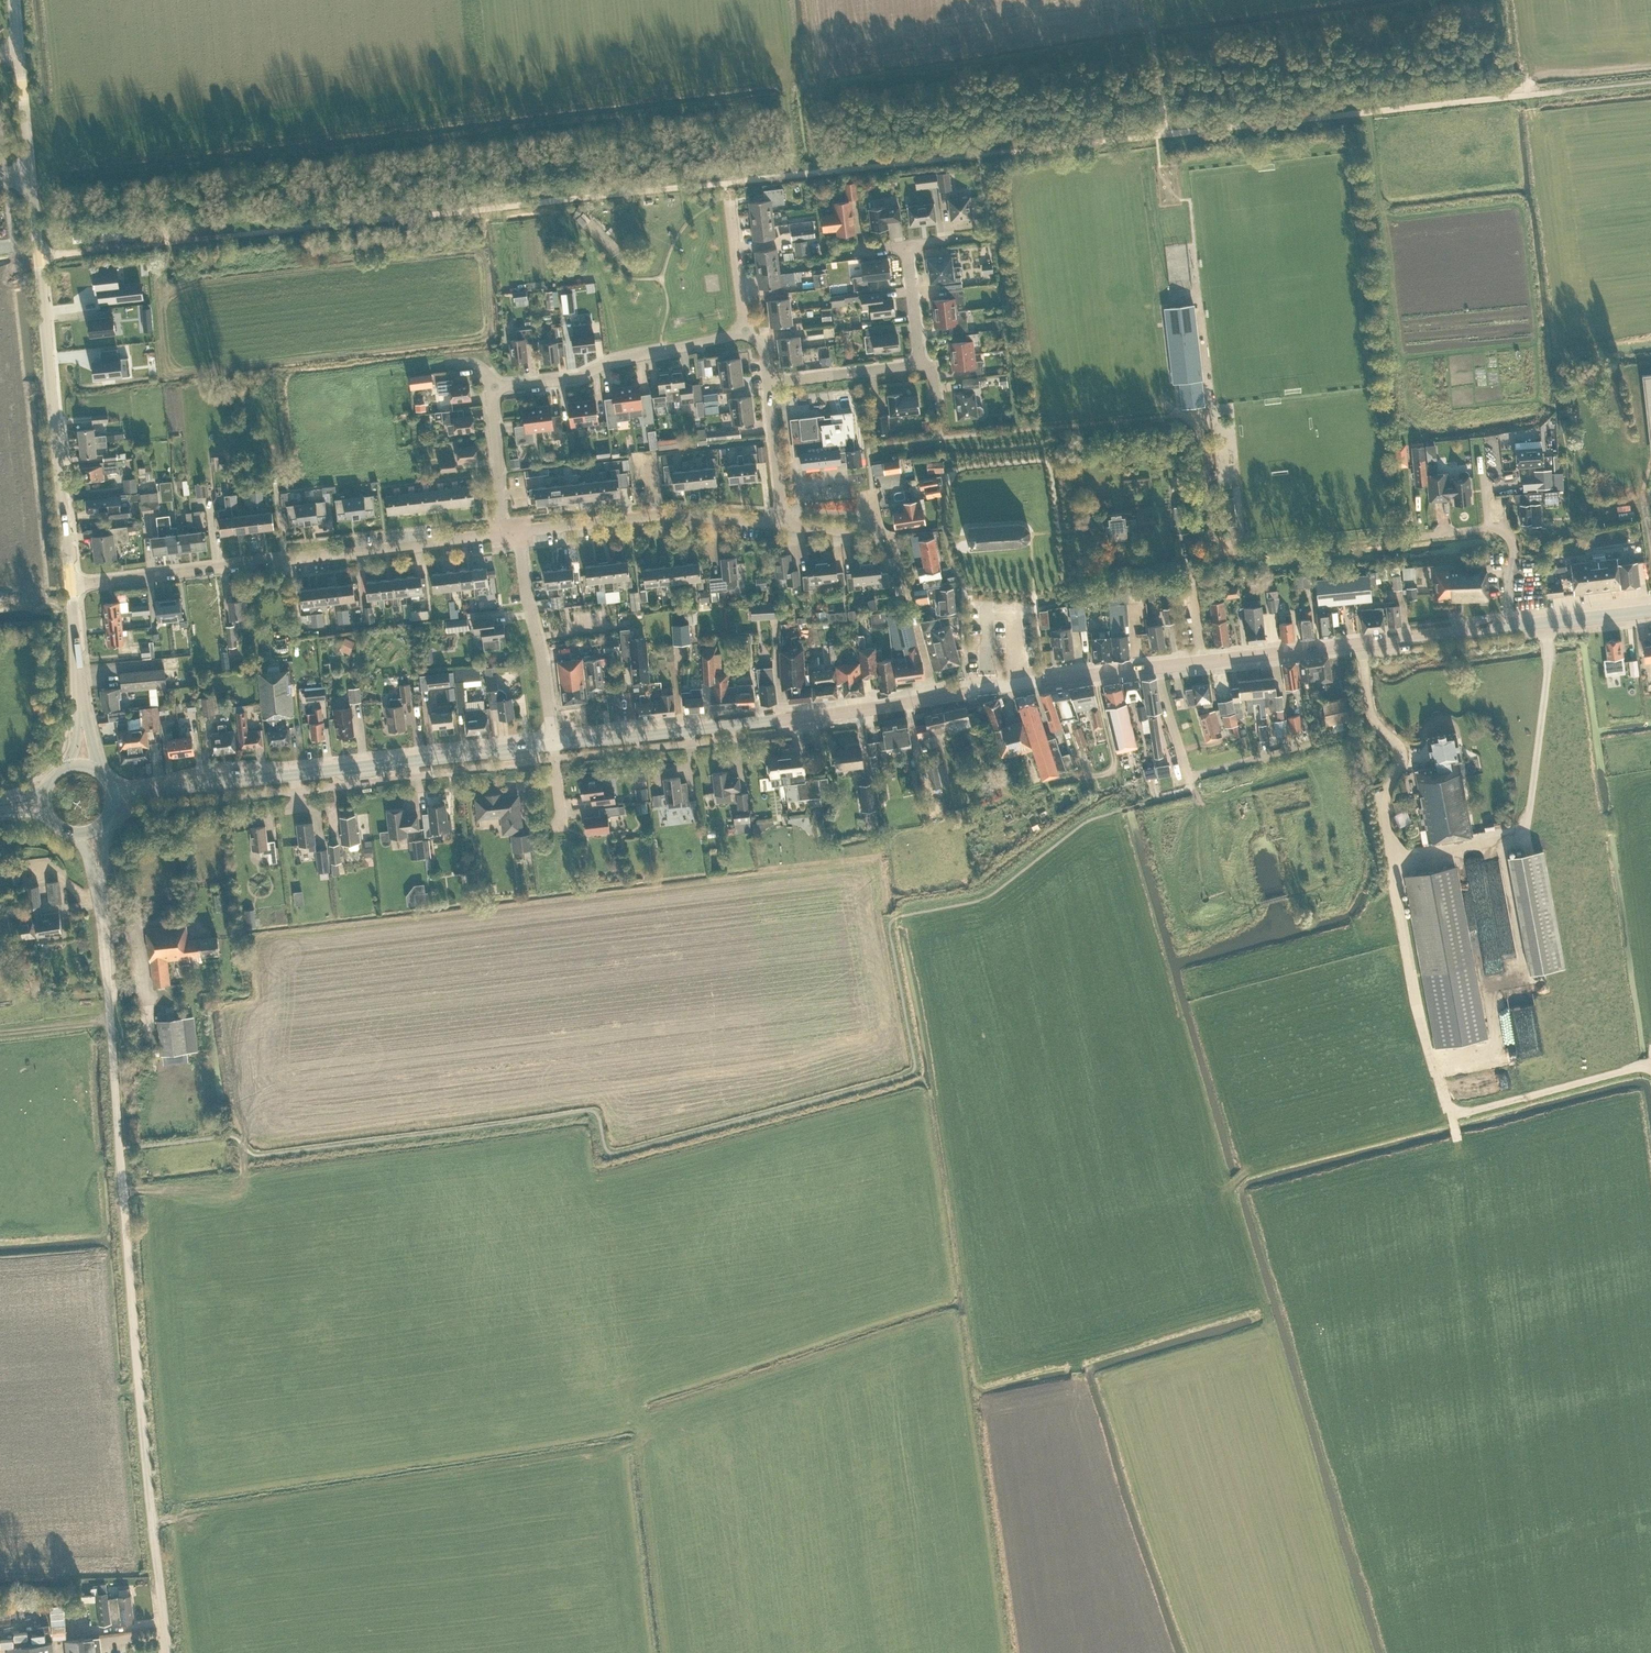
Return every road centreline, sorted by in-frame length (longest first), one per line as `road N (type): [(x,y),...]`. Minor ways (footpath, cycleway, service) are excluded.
road 1 (unclassified): [(40,253),(1530,94)]
road 2 (tertiary): [(168,1652),(101,889)]
road 3 (residential): [(70,584),(502,533)]
road 4 (primary): [(805,716),(1159,666)]
road 5 (tertiary): [(70,584),(40,253)]
road 6 (primary): [(1201,661),(1511,626)]
road 7 (primary): [(553,744),(290,775)]
road 8 (residential): [(518,531),(655,515),(781,523)]
road 9 (residential): [(1201,661),(1192,576),(1216,556),(1198,412)]
road 10 (residential): [(490,387),(581,376),(609,361),(744,332)]
road 11 (primary): [(805,716),(553,744)]
road 12 (residential): [(553,744),(518,531)]
road 13 (residential): [(1511,626),(1507,533),(1487,528),(1403,538)]
road 14 (primary): [(115,794),(290,775)]
road 15 (residential): [(768,383),(920,364)]
road 16 (track): [(244,1147),(246,1174),(240,1179),(123,1192)]
road 17 (residential): [(502,533),(490,387)]
road 18 (residential): [(781,523),(768,383)]
road 19 (track): [(1650,66),(1538,77),(1530,94)]
road 20 (residential): [(744,332),(730,202)]
road 21 (tertiary): [(82,713),(70,584)]
road 22 (tertiary): [(32,175),(19,51)]

